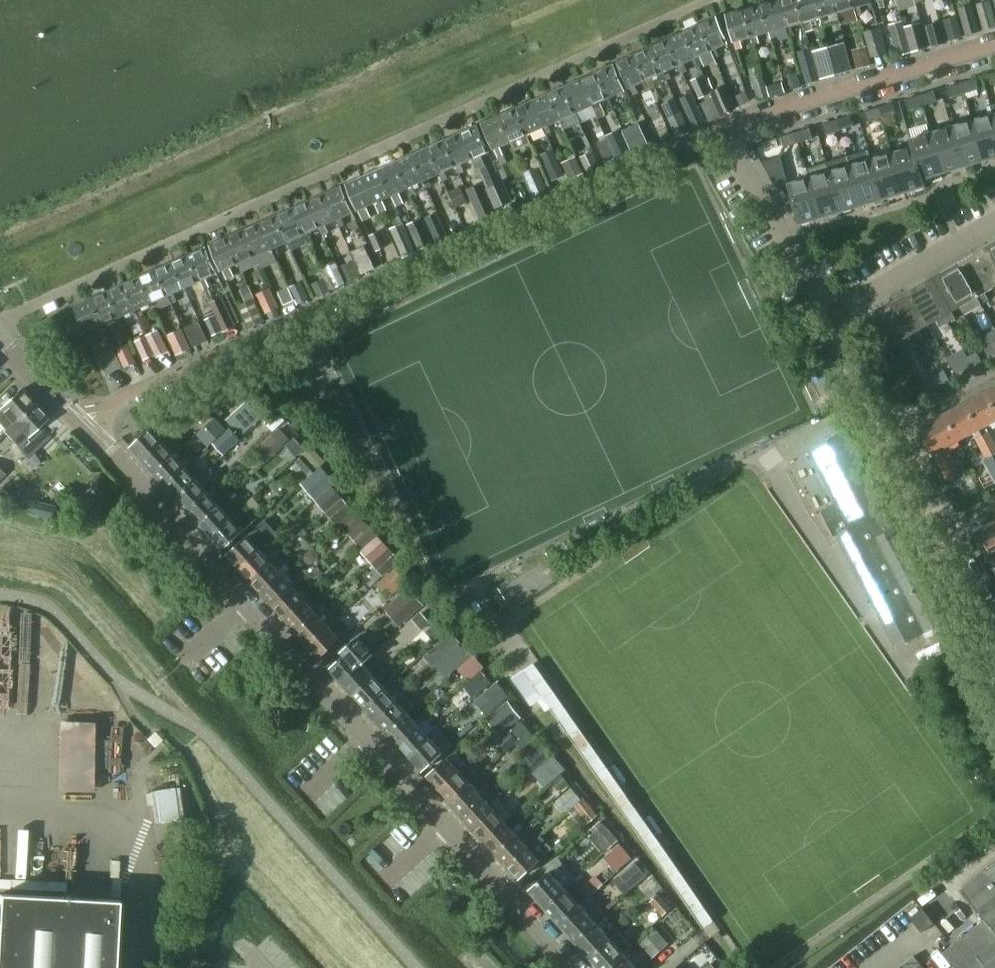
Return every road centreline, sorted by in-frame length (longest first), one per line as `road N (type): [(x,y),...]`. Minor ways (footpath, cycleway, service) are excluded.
road 1 (tertiary): [(576,967),(91,436)]
road 2 (residential): [(721,127),(114,401),(91,436)]
road 3 (residential): [(994,45),(721,127)]
road 4 (residential): [(831,315),(721,127)]
road 5 (residential): [(831,315),(994,221)]
road 6 (tertiary): [(91,436),(0,343)]
road 7 (residential): [(888,427),(831,315)]
road 8 (residential): [(888,427),(994,368)]

